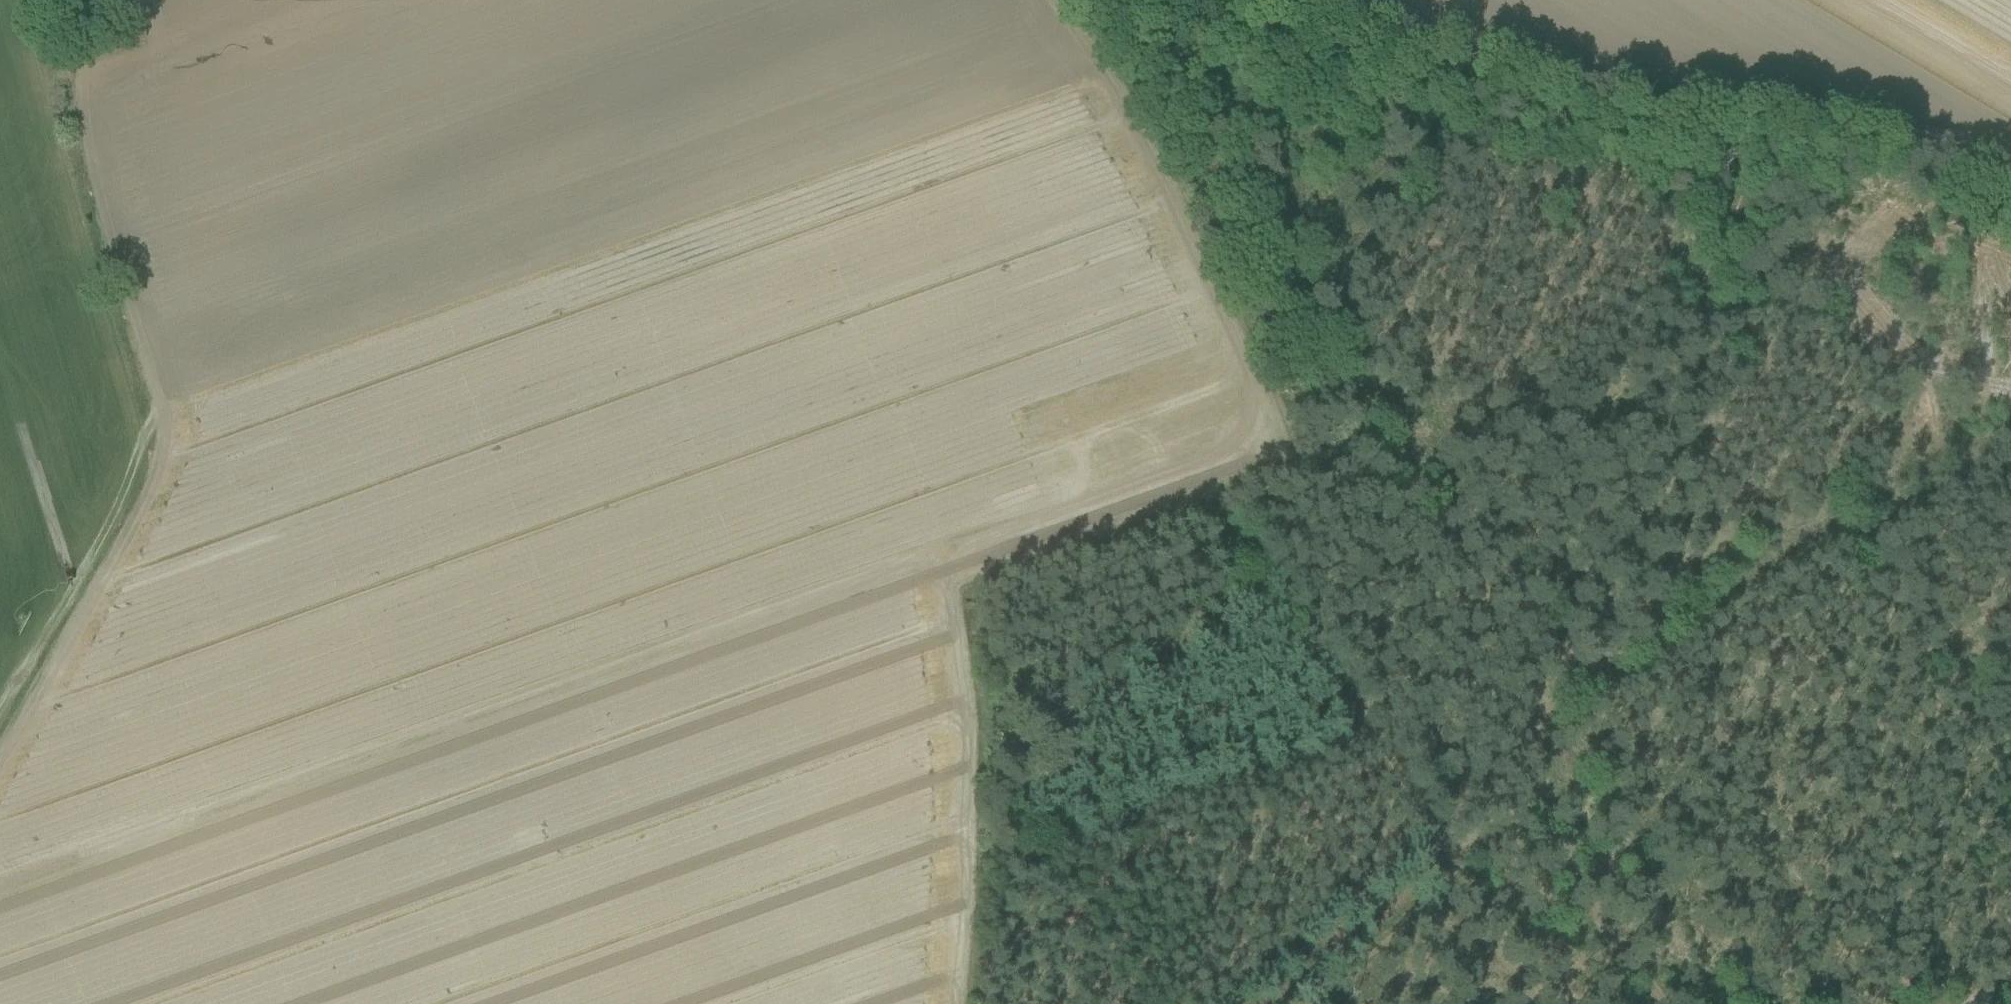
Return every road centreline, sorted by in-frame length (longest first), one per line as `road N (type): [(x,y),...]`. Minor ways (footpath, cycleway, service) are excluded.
road 1 (track): [(944,1003),(956,777),(937,594),(958,572),(1245,473),(1259,450),(1250,401),(1145,153),(1038,0)]
road 2 (track): [(63,92),(132,294),(151,385),(152,449),(0,696)]

